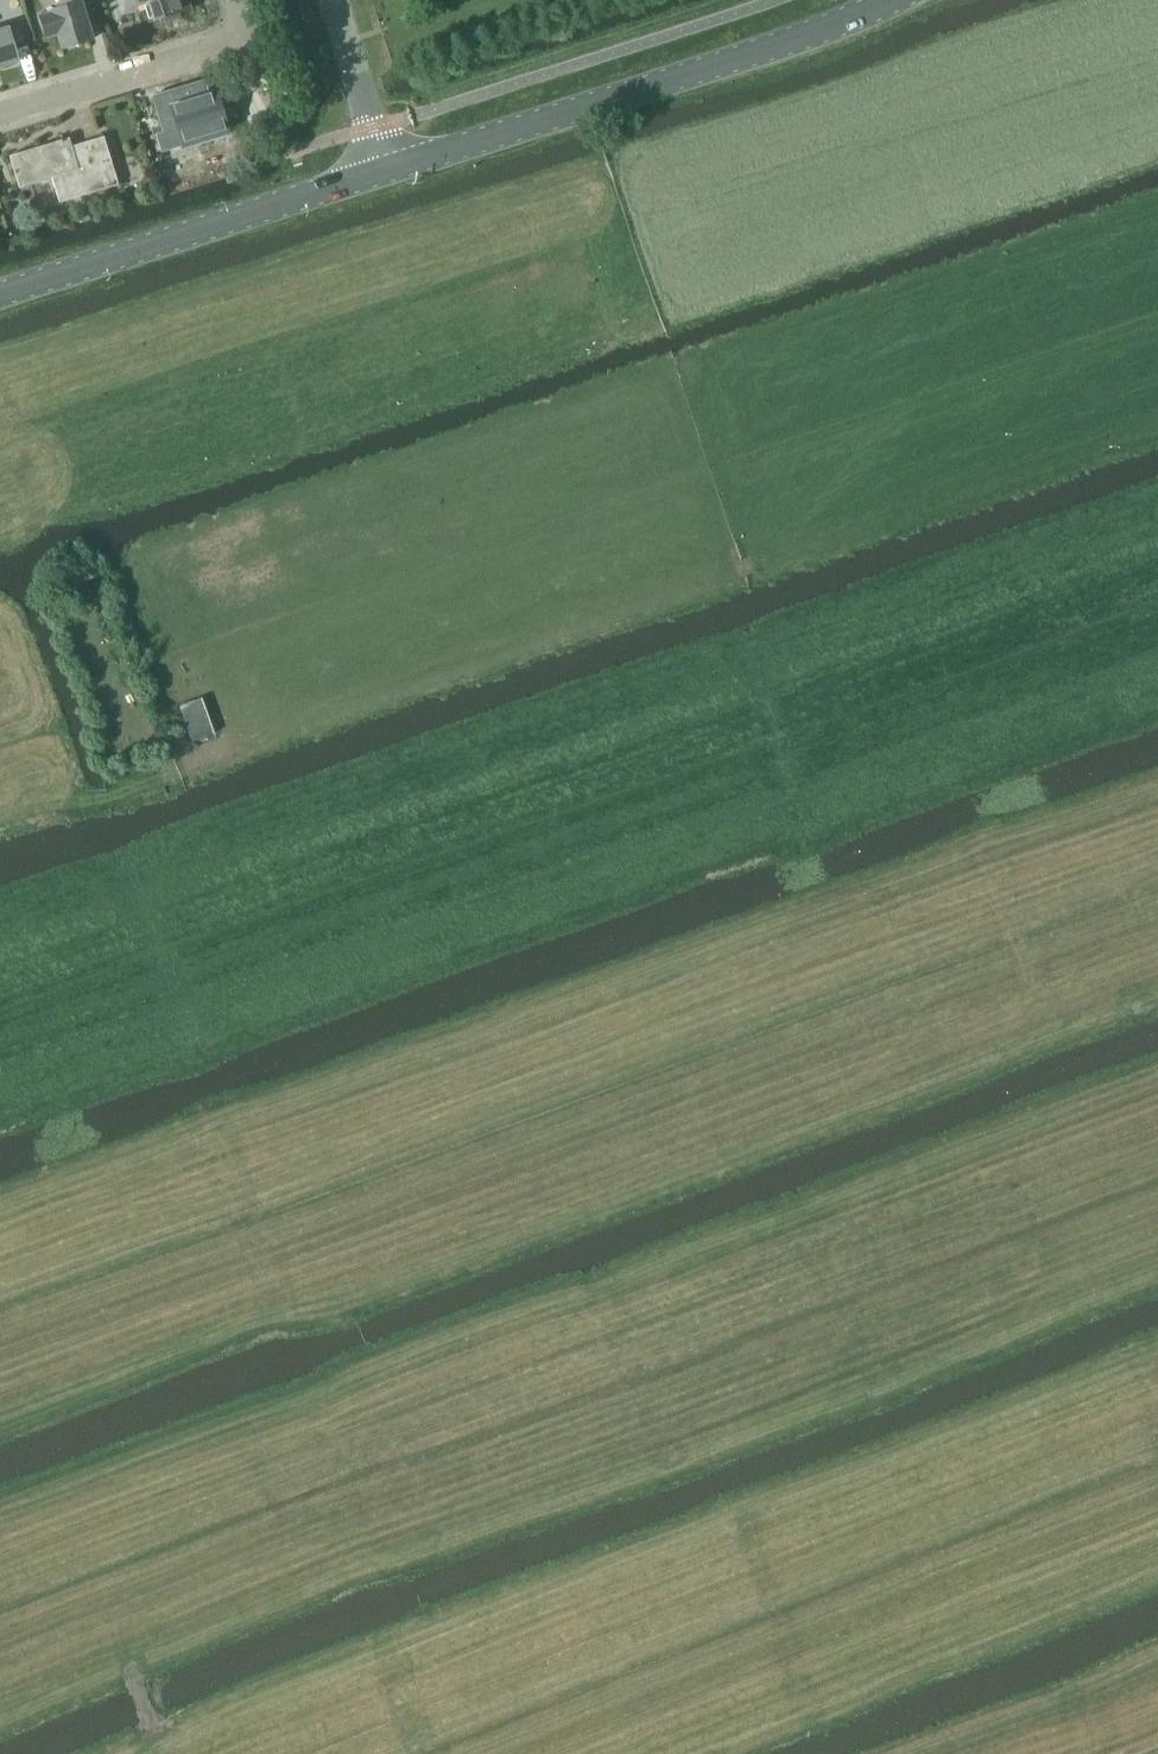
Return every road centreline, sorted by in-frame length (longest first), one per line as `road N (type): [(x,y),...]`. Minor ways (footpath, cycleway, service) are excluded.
road 1 (secondary): [(388,170),(868,22),(904,0)]
road 2 (secondary): [(0,293),(388,170)]
road 3 (residential): [(0,110),(242,33)]
road 4 (tertiary): [(333,0),(388,170)]

